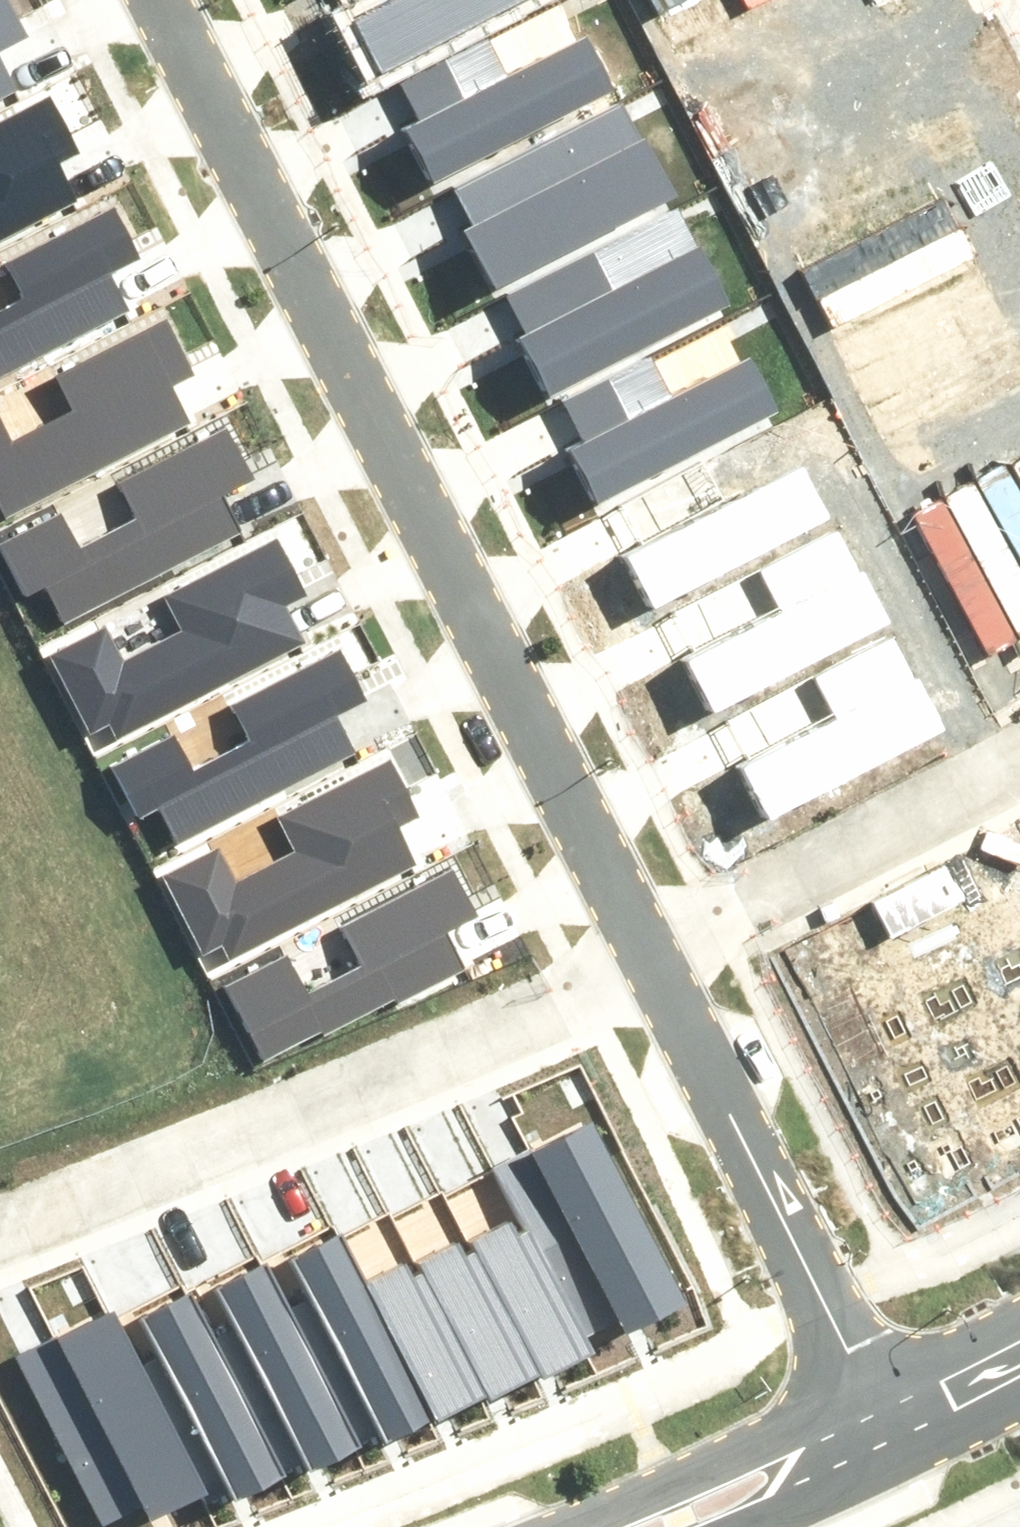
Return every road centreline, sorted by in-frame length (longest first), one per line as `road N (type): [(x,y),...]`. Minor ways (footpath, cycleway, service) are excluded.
road 1 (residential): [(164,0),(650,957)]
road 2 (residential): [(650,957),(512,1028),(0,1234)]
road 3 (residential): [(650,957),(868,1393)]
road 4 (residential): [(1019,763),(650,957)]
road 5 (residential): [(565,1526),(868,1393)]
road 6 (residential): [(868,1393),(1019,1317)]
road 7 (residential): [(902,1462),(752,1526)]
road 8 (residential): [(1019,1400),(902,1462)]

